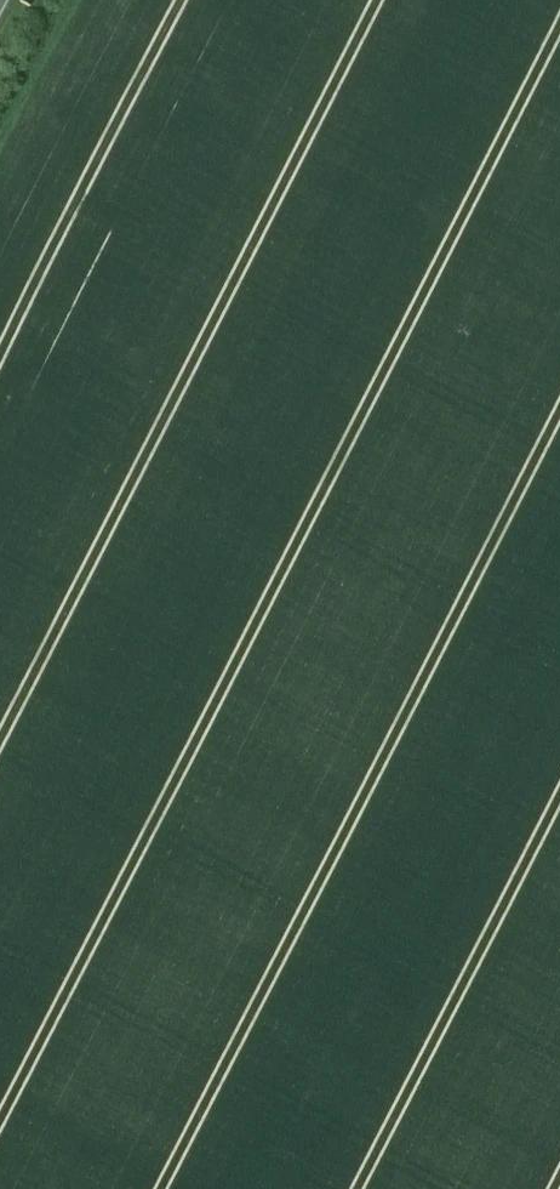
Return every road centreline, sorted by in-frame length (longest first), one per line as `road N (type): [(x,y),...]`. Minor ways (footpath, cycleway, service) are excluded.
road 1 (track): [(0,191),(99,0)]

